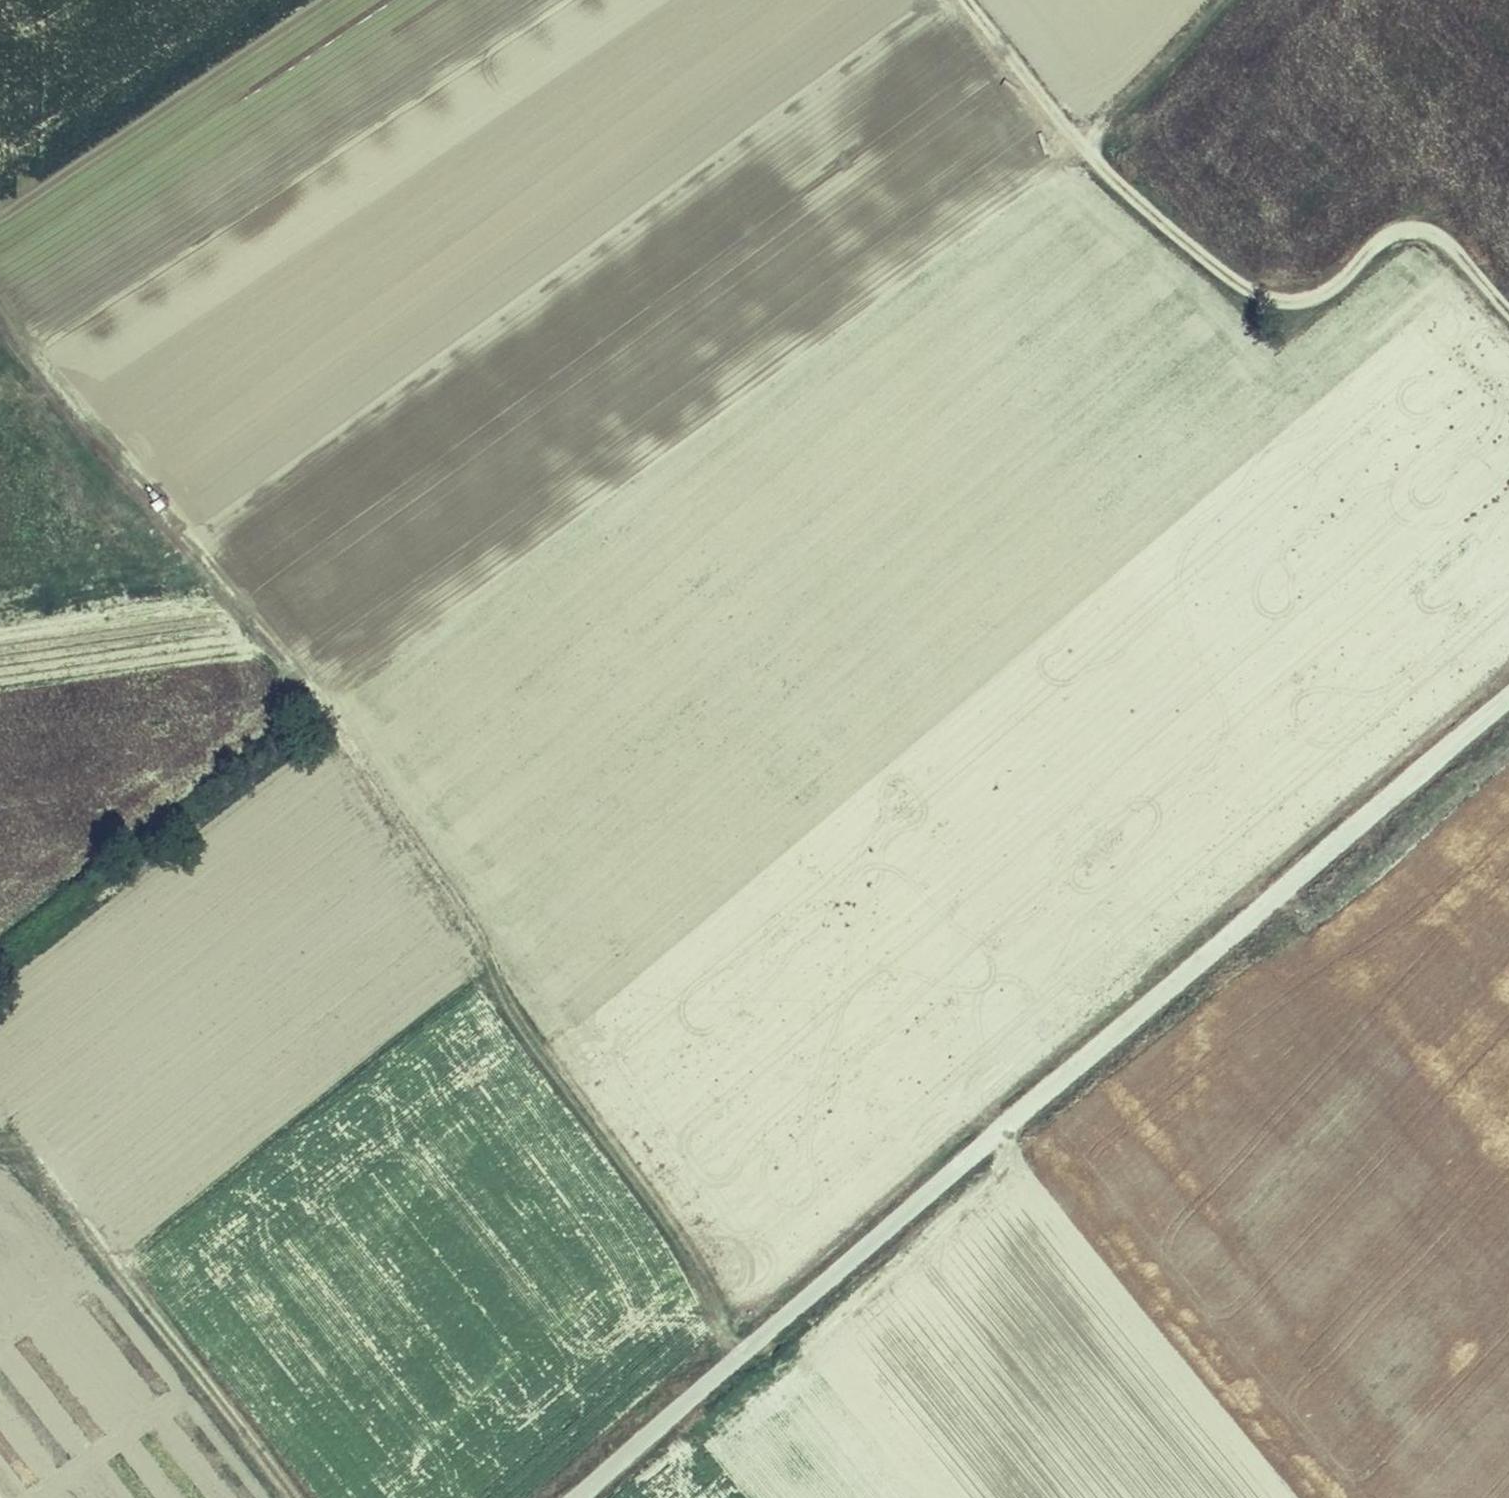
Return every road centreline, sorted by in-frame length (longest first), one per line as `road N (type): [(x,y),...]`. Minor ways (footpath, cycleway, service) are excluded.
road 1 (track): [(1508,306),(1455,249),(1417,228),(1381,239),(1328,290),(1291,300),(1232,276),(1129,197),(965,0)]
road 2 (track): [(1079,146),(1226,0)]

